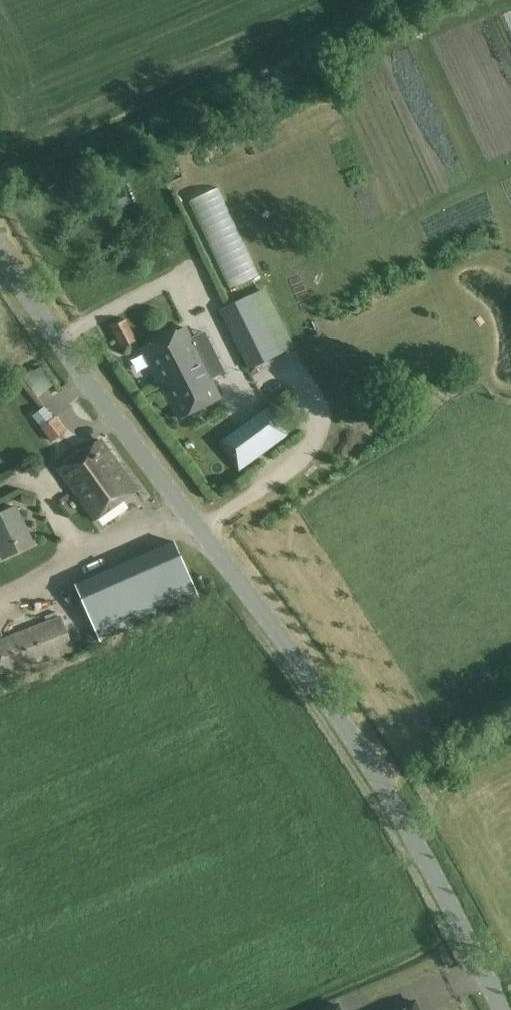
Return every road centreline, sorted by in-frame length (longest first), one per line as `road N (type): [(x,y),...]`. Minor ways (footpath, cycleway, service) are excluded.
road 1 (unclassified): [(501,1009),(378,772),(0,262)]

